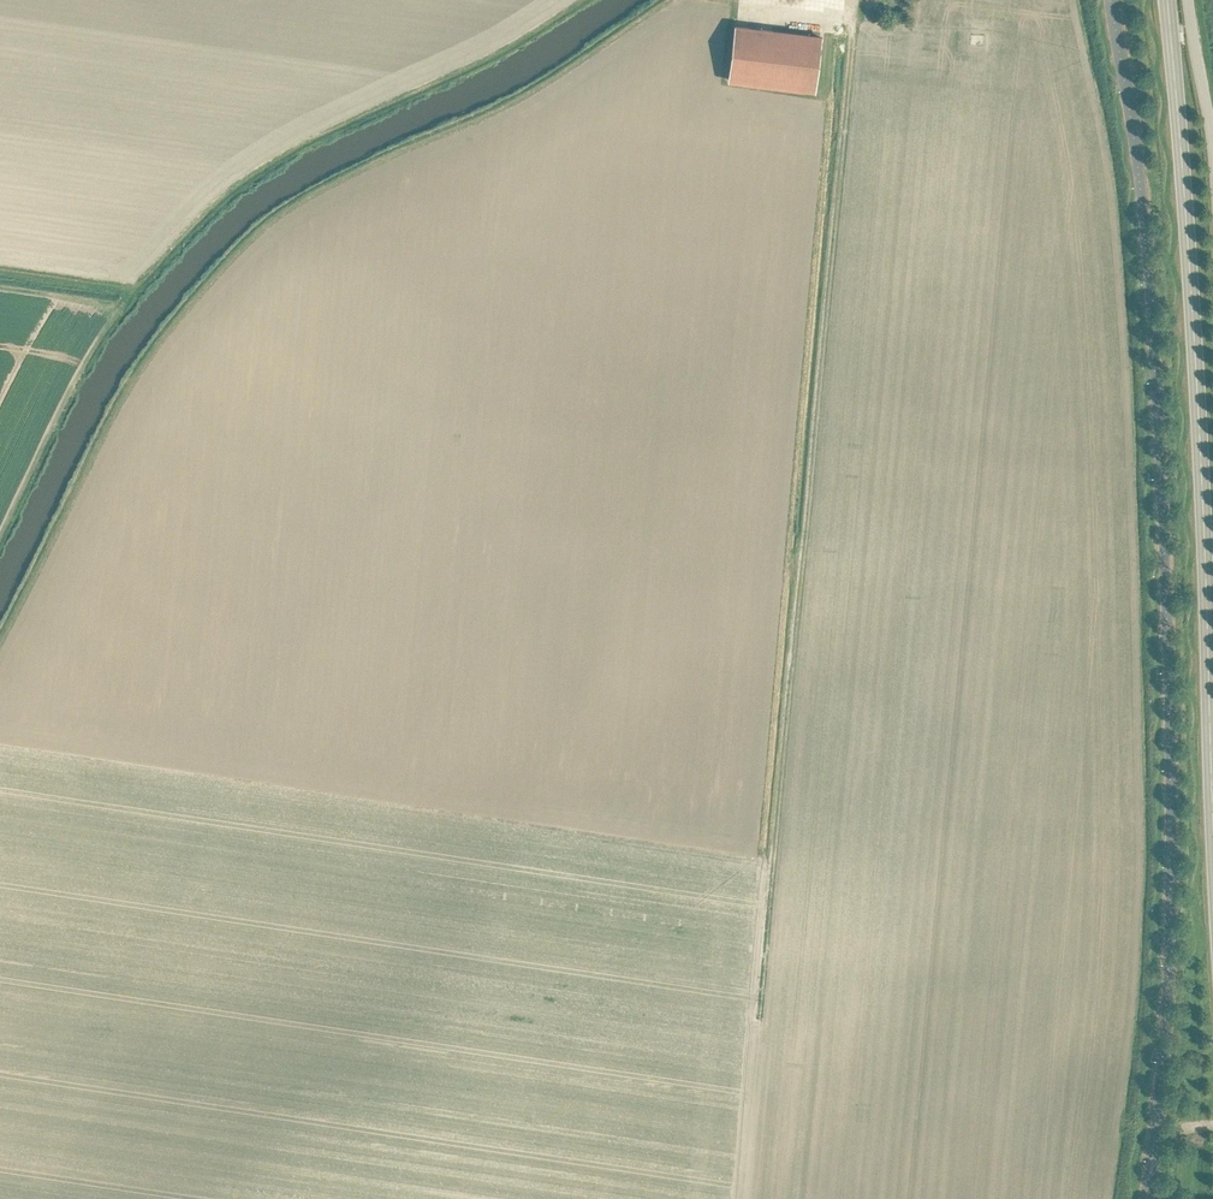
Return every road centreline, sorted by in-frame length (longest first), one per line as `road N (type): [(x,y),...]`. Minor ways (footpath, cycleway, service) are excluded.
road 1 (secondary): [(1212,779),(1199,409),(1167,0)]
road 2 (unclassified): [(1212,147),(1188,0)]

